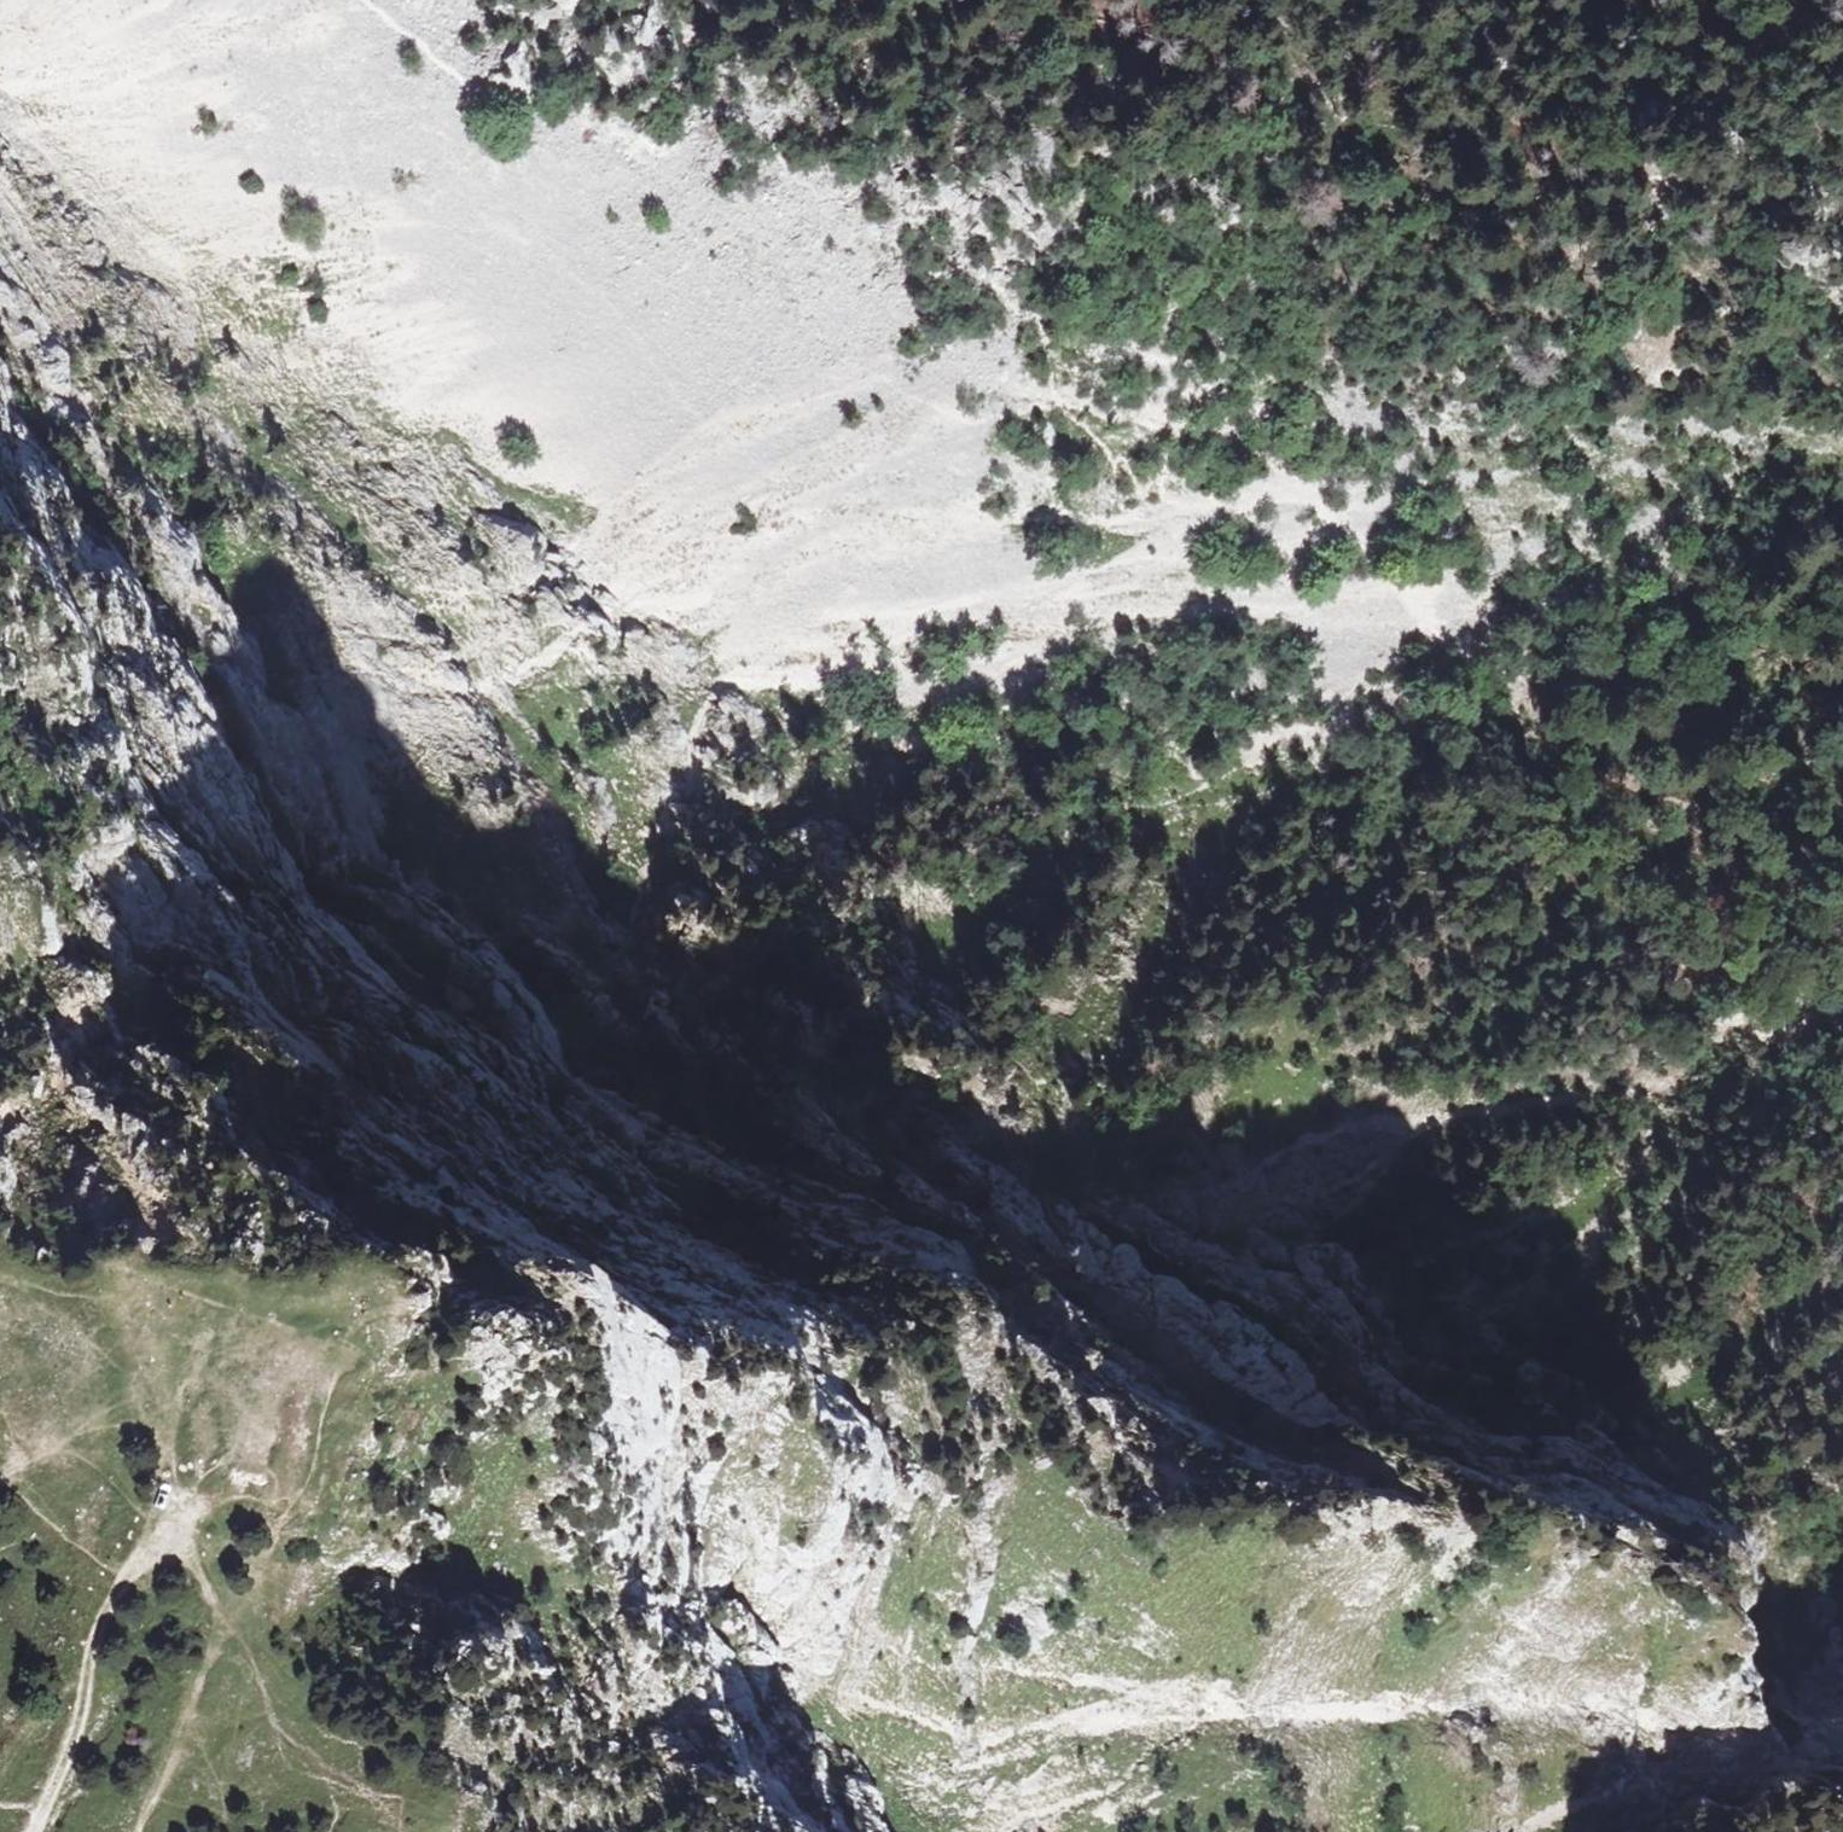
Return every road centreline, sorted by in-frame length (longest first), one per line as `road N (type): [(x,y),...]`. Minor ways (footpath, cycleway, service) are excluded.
road 1 (track): [(36,1831),(80,1732),(97,1629),(134,1579)]
road 2 (track): [(0,1476),(55,1449),(85,1448),(109,1458),(179,1534)]

